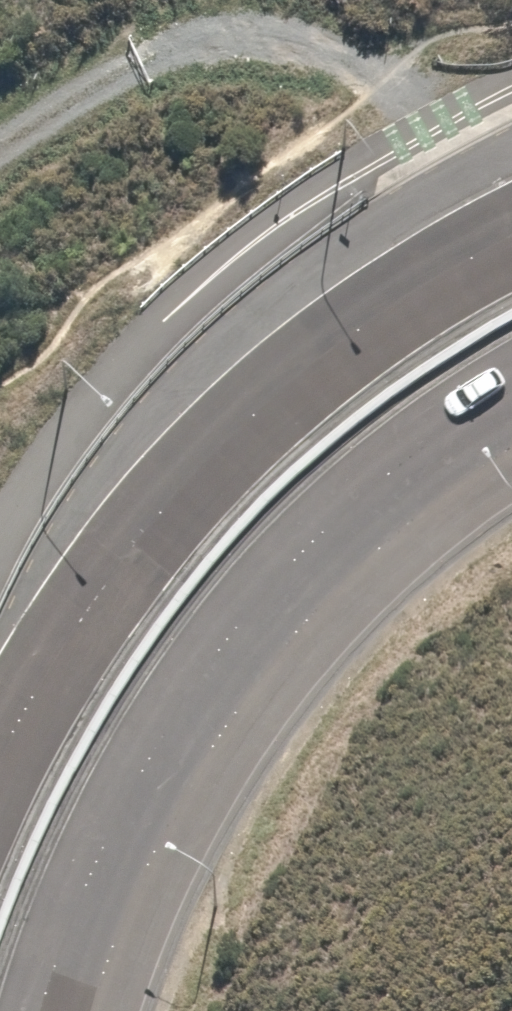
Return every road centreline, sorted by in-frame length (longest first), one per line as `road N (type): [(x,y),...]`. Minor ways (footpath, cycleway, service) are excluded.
road 1 (secondary): [(511,423),(356,533),(268,629),(194,727),(134,826),(88,931),(67,1010)]
road 2 (secondary): [(0,752),(101,587),(232,433),(345,338),(511,234)]

